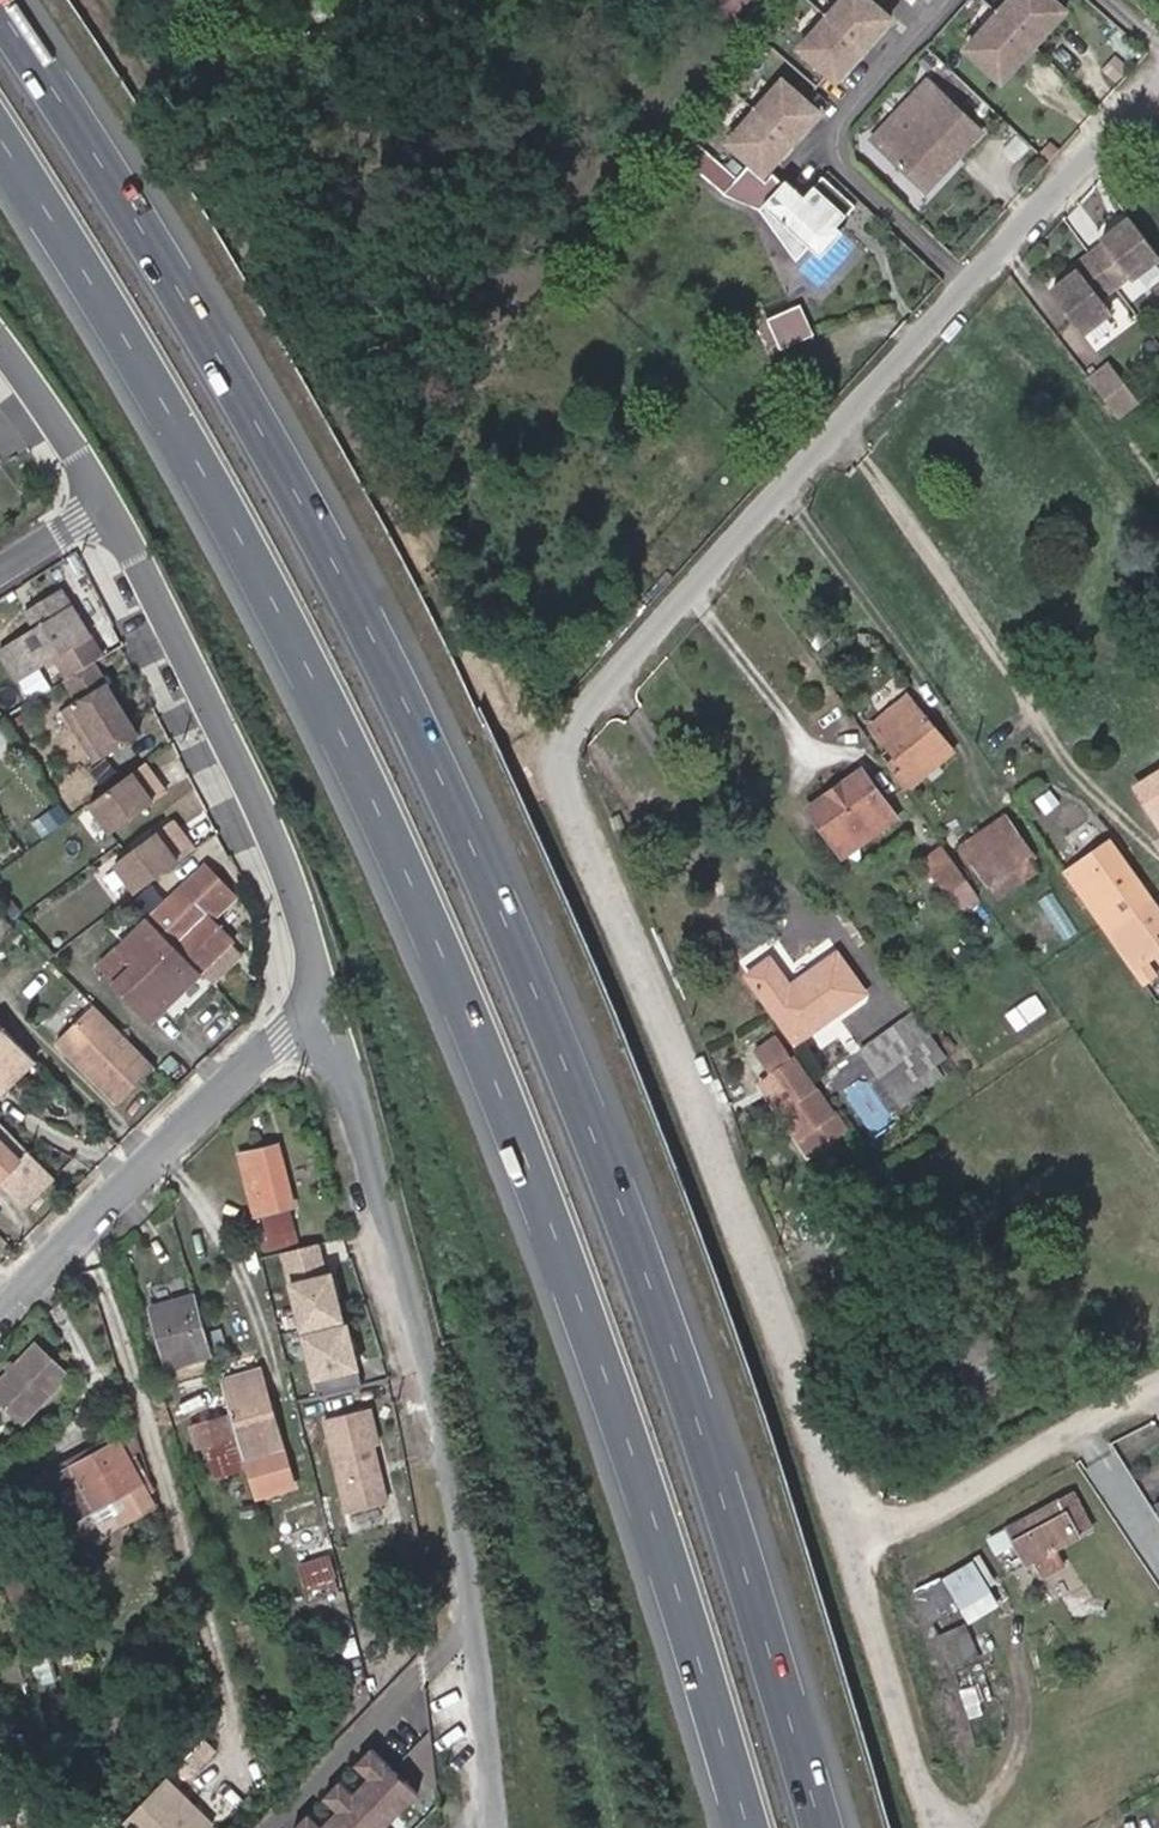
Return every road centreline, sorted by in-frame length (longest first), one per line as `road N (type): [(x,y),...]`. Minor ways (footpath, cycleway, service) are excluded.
road 1 (motorway): [(826,1827),(697,1400),(527,945),(331,541),(125,187),(1,0)]
road 2 (motorway): [(0,132),(269,579),(464,992),(633,1440),(751,1827)]
road 3 (residential): [(862,1514),(556,762),(563,733),(1158,83)]
road 4 (residential): [(308,1008),(336,1045),(361,1118),(445,1409),(486,1649),(501,1827)]
road 5 (residential): [(308,1008),(307,936),(274,841),(105,508)]
road 6 (residential): [(0,1327),(308,1008)]
road 7 (residential): [(105,508),(0,348)]
road 8 (residential): [(0,574),(105,508)]

